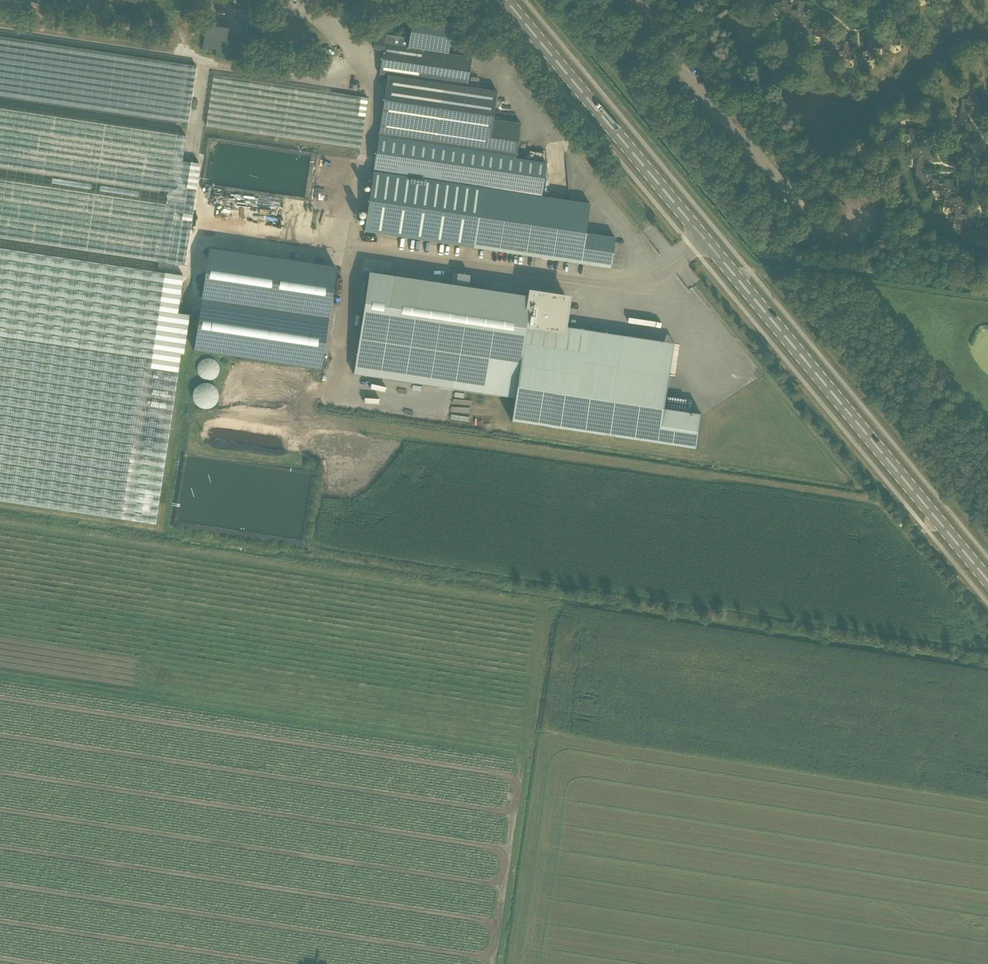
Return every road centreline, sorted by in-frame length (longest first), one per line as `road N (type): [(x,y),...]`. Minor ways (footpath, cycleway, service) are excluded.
road 1 (primary): [(987,578),(506,0)]

